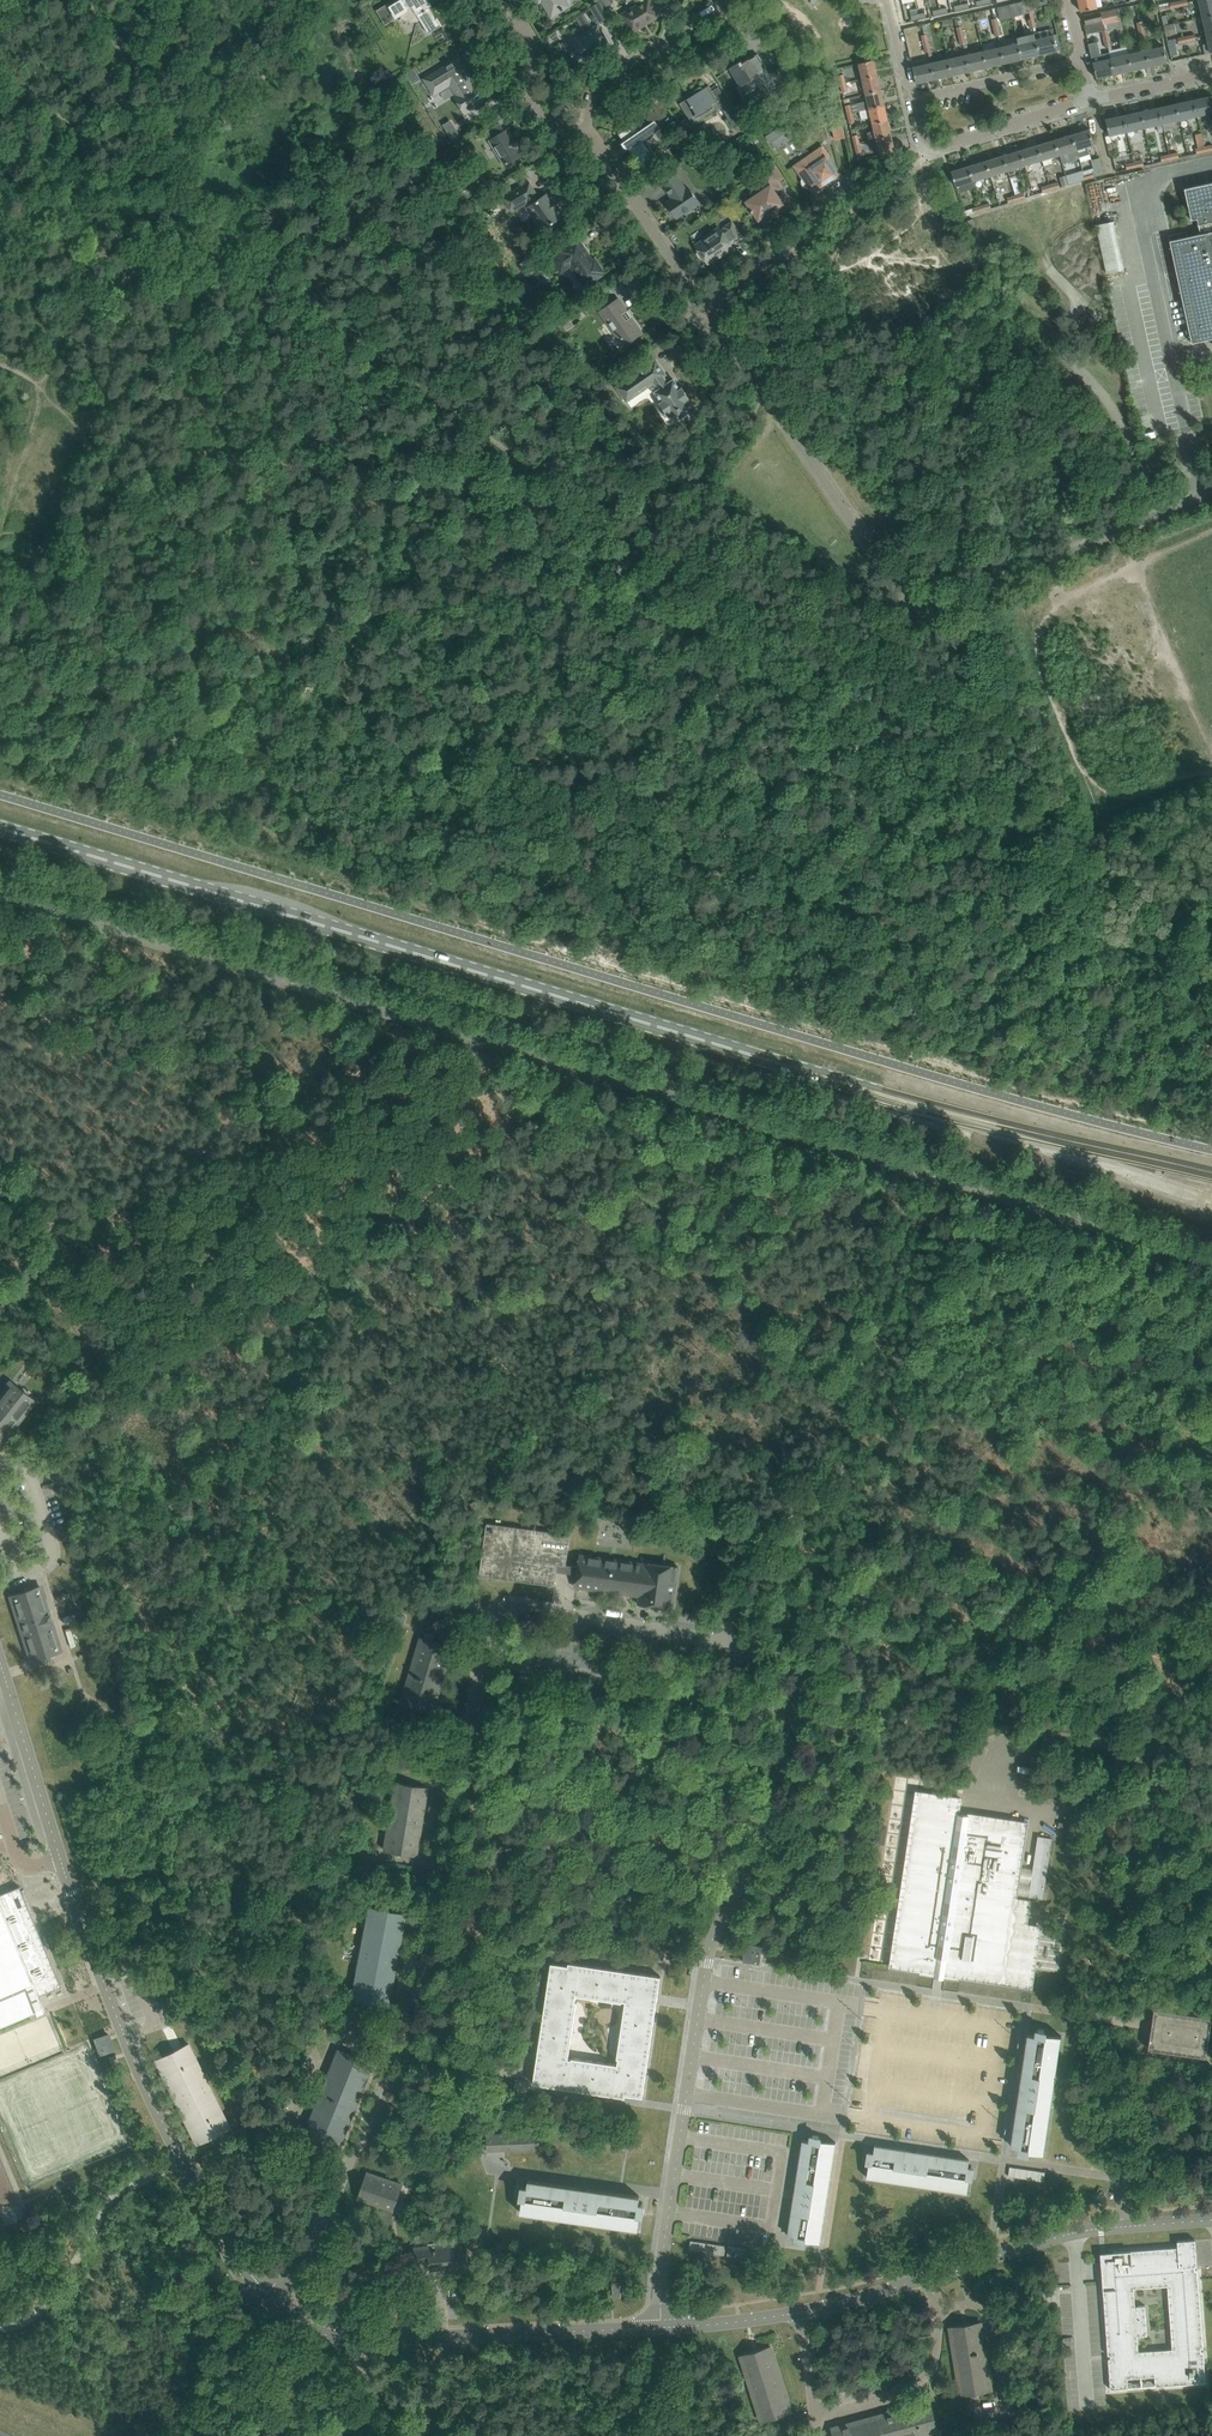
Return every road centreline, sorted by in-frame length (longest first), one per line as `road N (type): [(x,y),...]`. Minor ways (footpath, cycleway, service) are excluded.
road 1 (unclassified): [(661,2325),(670,2183),(707,1950),(777,1788),(804,1684),(795,1658),(522,1606),(504,1609),(477,1662),(444,1880),(400,2033),(322,2215),(295,2258),(258,2288)]
road 2 (unclassified): [(0,897),(1211,1266)]
road 3 (primary): [(975,1123),(0,829)]
road 4 (track): [(934,613),(812,671),(225,241)]
road 5 (unclassified): [(258,2288),(169,2135),(90,1957),(0,1659)]
road 6 (residential): [(716,325),(908,605),(934,613),(1157,516)]
road 7 (unclassified): [(1211,2218),(1083,2232),(786,2315),(661,2325)]
road 8 (unclassified): [(661,2325),(394,2333),(316,2326),(258,2288)]
road 9 (unclassified): [(1157,516),(1123,427),(1054,343),(1084,303),(1050,271)]
road 10 (track): [(89,0),(214,209),(225,241)]
road 11 (primary): [(975,1123),(1211,1204)]
road 12 (residential): [(716,325),(687,311),(685,277),(585,132)]
road 13 (primary): [(1211,1172),(975,1123)]
road 14 (residential): [(585,132),(597,85),(734,1)]
road 15 (residential): [(585,132),(543,122),(525,89),(537,51),(505,0)]
road 16 (residential): [(1083,61),(915,98)]
road 17 (residential): [(932,145),(1092,98)]
road 18 (residential): [(716,325),(722,294),(829,224)]
road 19 (residential): [(1092,98),(1211,73)]

